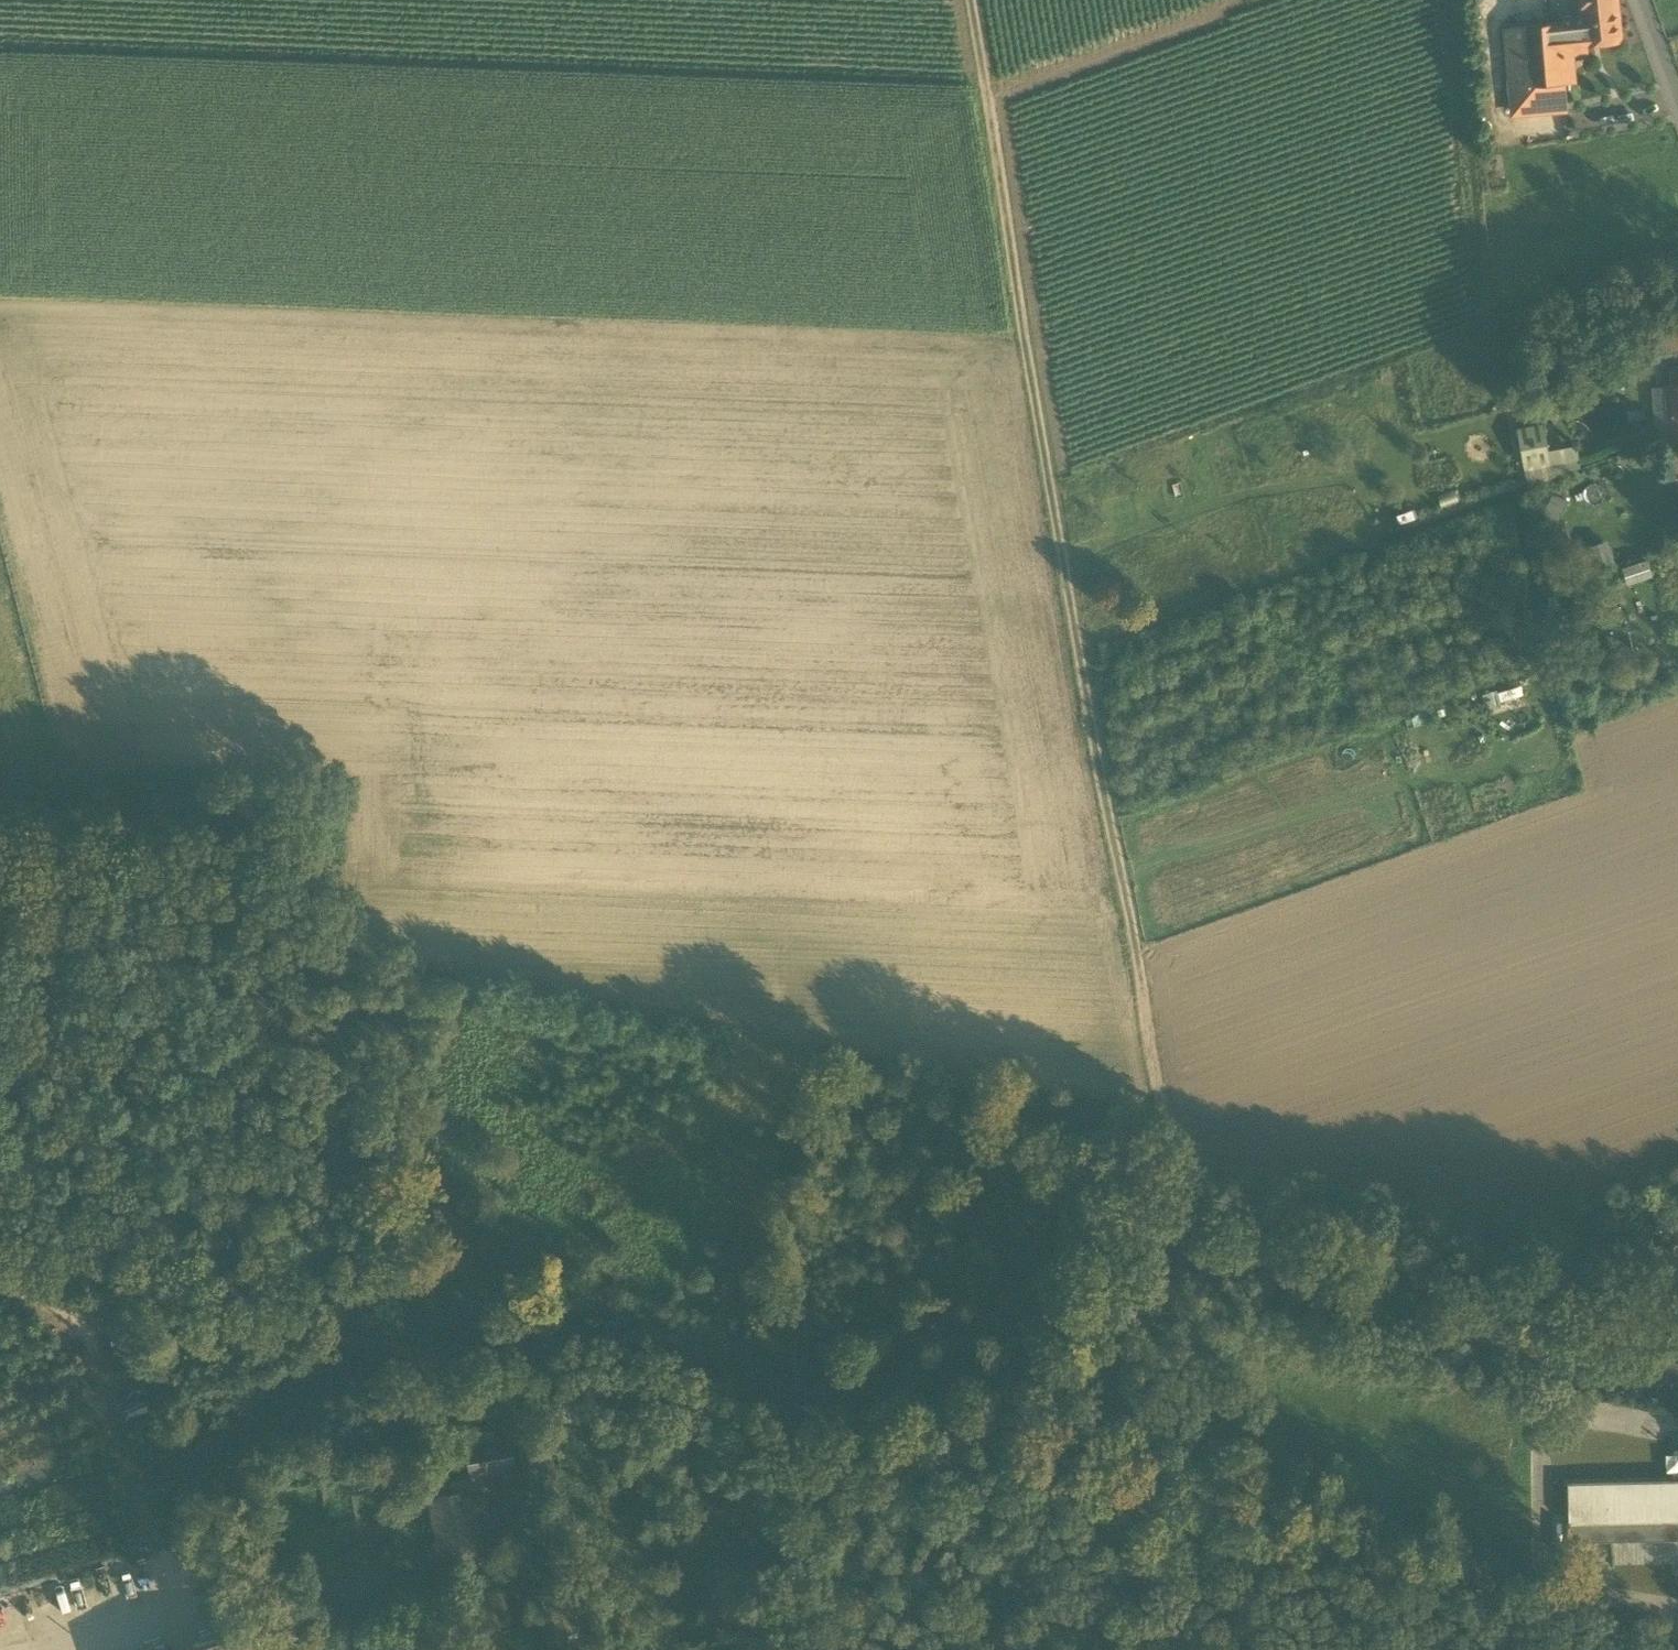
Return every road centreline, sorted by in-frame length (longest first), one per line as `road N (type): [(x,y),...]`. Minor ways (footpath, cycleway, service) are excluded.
road 1 (unclassified): [(1677,1617),(0,1264)]
road 2 (track): [(1233,1522),(964,0)]

